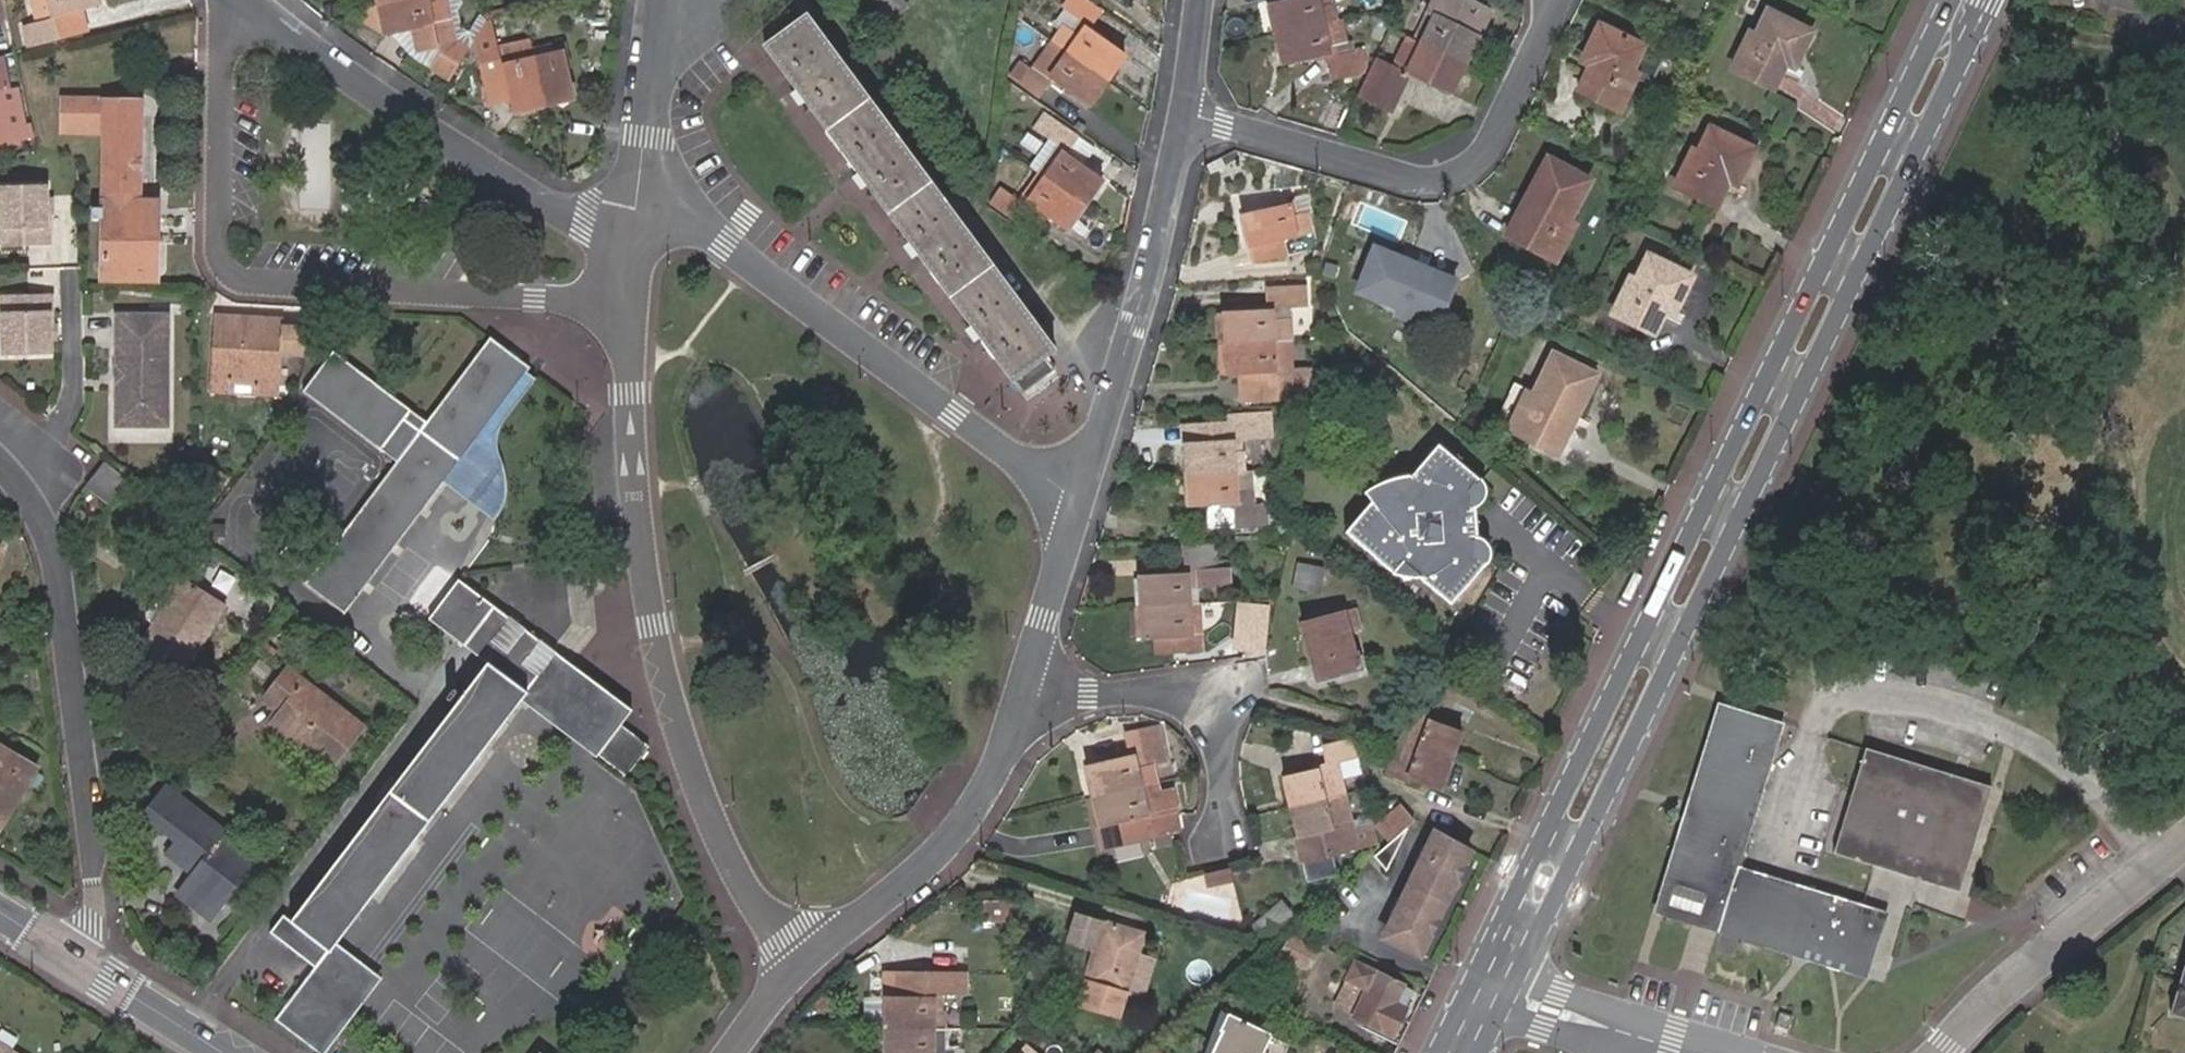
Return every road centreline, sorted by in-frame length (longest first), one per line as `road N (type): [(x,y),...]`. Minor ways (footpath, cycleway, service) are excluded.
road 1 (primary): [(1517,989),(1991,0)]
road 2 (primary): [(1954,0),(1480,977)]
road 3 (residential): [(633,302),(640,488),(672,677),(716,827),(759,907),(801,961)]
road 4 (residential): [(232,0),(219,262),(238,280),(633,302)]
road 5 (residential): [(1077,499),(725,244),(682,226),(638,225)]
road 6 (residential): [(0,462),(39,514),(57,563),(92,837),(97,944),(87,965)]
road 7 (residential): [(1185,115),(1408,175),(1448,174),(1481,159),(1495,139),(1552,12)]
road 8 (residential): [(638,225),(567,214),(240,0)]
road 9 (residential): [(1077,499),(1135,322),(1185,115)]
road 10 (residential): [(801,961),(970,822),(1025,691)]
road 11 (residential): [(1025,691),(1227,688),(1225,834)]
road 12 (residential): [(2184,837),(1943,1052)]
road 13 (residential): [(638,225),(659,0)]
road 14 (residential): [(1025,691),(1077,499)]
road 15 (residential): [(1517,989),(1699,1052)]
road 16 (tertiary): [(87,965),(224,1052)]

